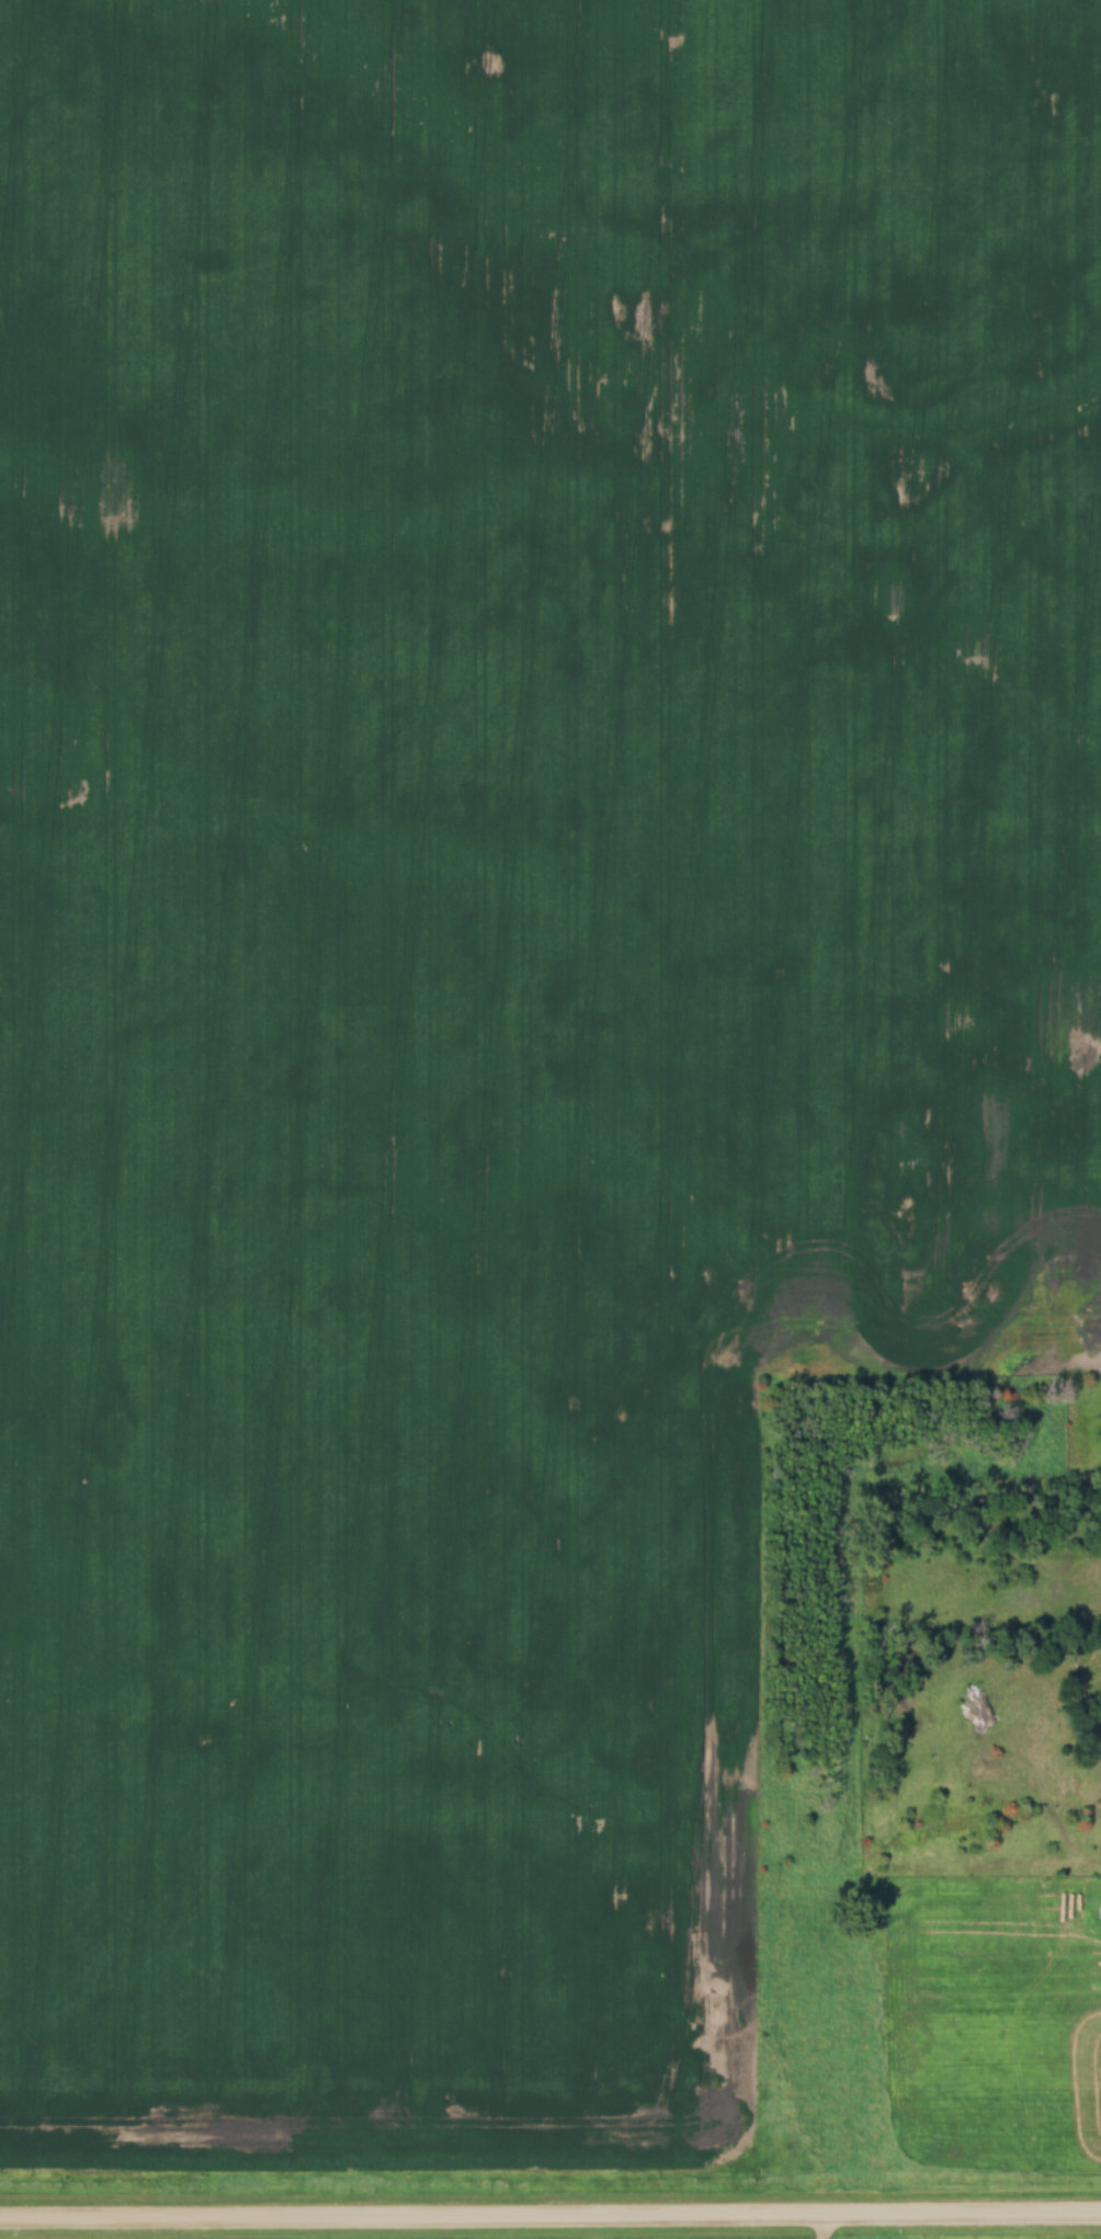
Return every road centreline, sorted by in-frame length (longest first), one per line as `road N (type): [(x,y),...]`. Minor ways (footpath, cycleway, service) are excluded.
road 1 (residential): [(0,2223),(1100,2219)]

